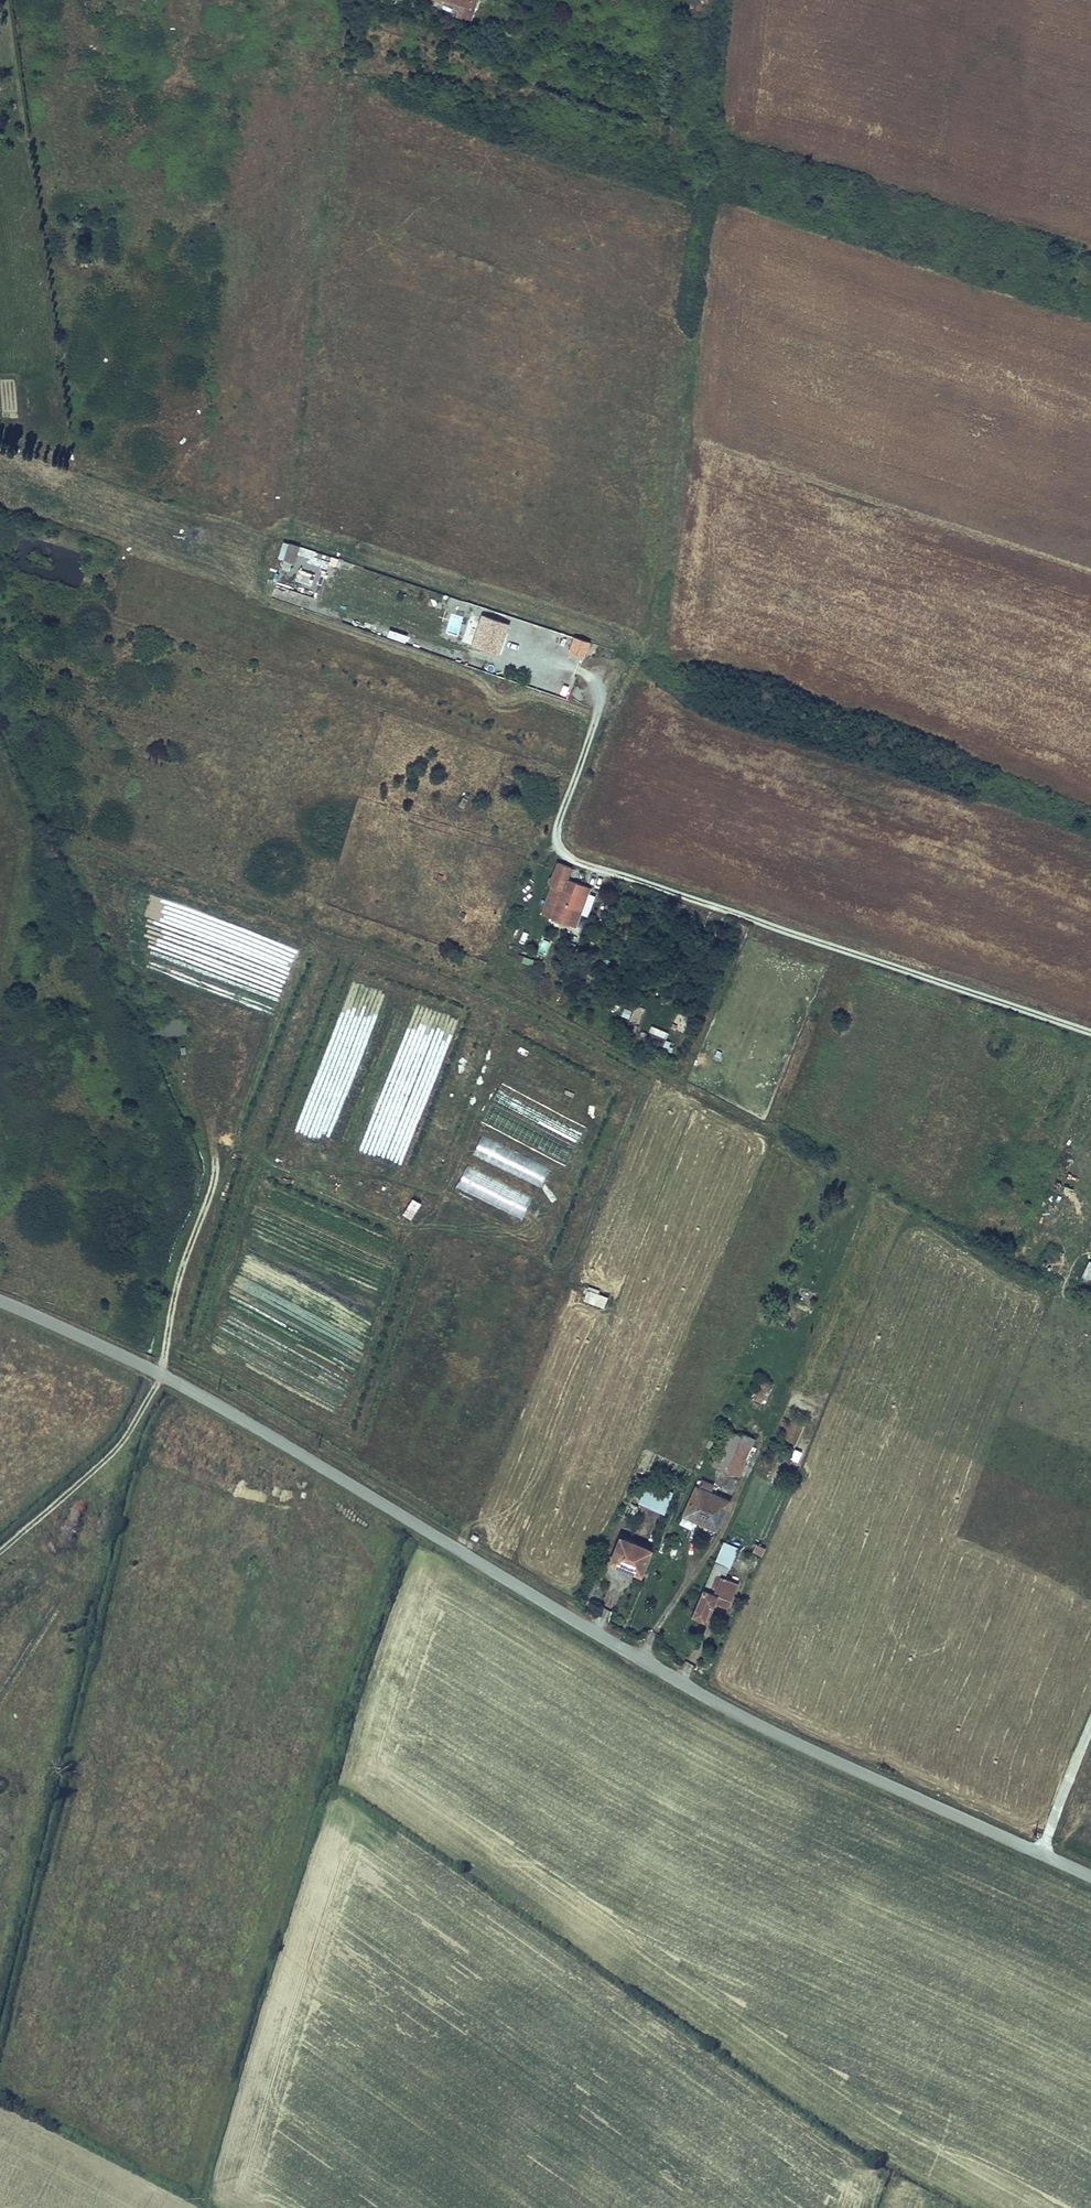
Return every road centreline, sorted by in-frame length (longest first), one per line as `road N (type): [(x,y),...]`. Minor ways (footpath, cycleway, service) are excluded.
road 1 (unclassified): [(0,1302),(157,1370),(725,1711),(1090,1877)]

